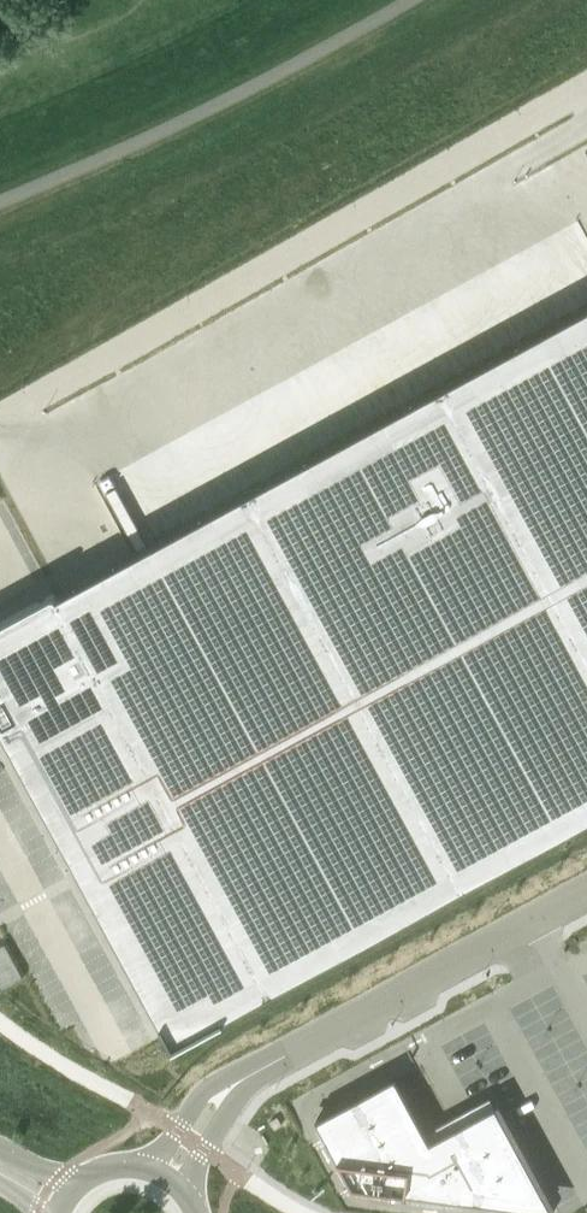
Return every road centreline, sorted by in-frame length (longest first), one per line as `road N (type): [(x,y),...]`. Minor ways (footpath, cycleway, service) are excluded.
road 1 (unclassified): [(542,112),(0,419)]
road 2 (unclassified): [(0,203),(220,104),(410,0)]
road 3 (unclassified): [(586,892),(253,1076)]
road 4 (unclassified): [(253,1076),(206,1096),(148,1171)]
road 5 (unclassified): [(183,1194),(253,1076)]

